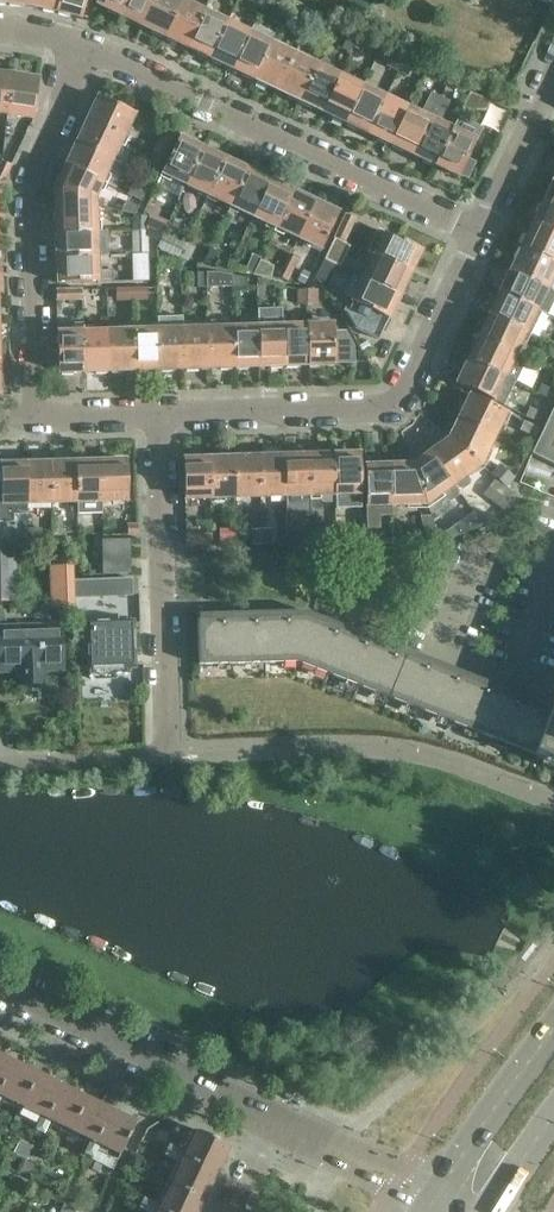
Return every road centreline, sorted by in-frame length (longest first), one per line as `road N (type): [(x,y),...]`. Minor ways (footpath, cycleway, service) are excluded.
road 1 (residential): [(158,417),(378,409),(407,395),(479,236)]
road 2 (residential): [(479,236),(94,52)]
road 3 (residential): [(36,419),(26,189),(94,52)]
road 4 (residential): [(167,750),(158,417)]
road 5 (tertiary): [(276,1122),(0,981)]
road 6 (secondary): [(553,1033),(435,1197)]
road 7 (residential): [(435,644),(510,673),(553,564)]
road 8 (residential): [(553,564),(503,544),(478,549),(435,644)]
road 9 (tertiary): [(435,1197),(276,1122)]
road 10 (residential): [(167,750),(0,761)]
road 11 (residential): [(479,236),(553,87)]
road 12 (residential): [(36,419),(158,417)]

